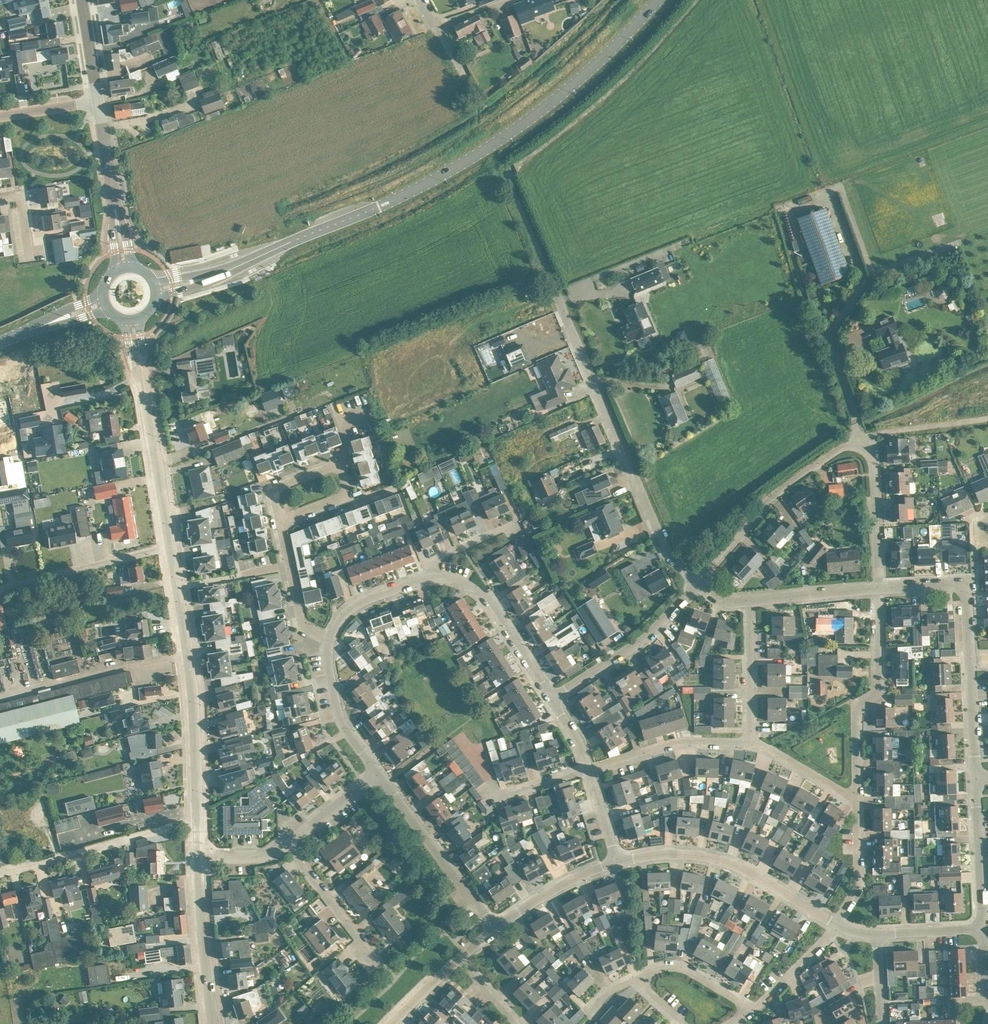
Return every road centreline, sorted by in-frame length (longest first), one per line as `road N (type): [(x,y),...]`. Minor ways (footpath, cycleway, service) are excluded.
road 1 (secondary): [(209,278),(379,207),(492,145),(572,86),(659,0)]
road 2 (residential): [(698,581),(667,552),(507,177)]
road 3 (residential): [(698,581),(773,494),(838,450),(857,447),(873,465),(877,588)]
road 4 (tertiary): [(197,821),(192,688),(171,547)]
road 5 (track): [(507,177),(627,76),(697,0)]
road 6 (residential): [(617,862),(708,857),(754,874),(835,924)]
road 7 (residential): [(855,795),(857,705),(880,693),(877,588)]
road 8 (residential): [(0,872),(197,821)]
road 9 (residential): [(494,929),(377,773)]
road 10 (tertiary): [(171,547),(137,361)]
road 11 (residential): [(552,698),(647,637),(698,581)]
road 12 (residential): [(432,578),(462,582),(487,598),(552,698)]
road 13 (residential): [(0,590),(171,547)]
road 14 (residential): [(589,769),(679,742),(752,740)]
road 15 (tertiary): [(211,1023),(198,860)]
road 16 (residential): [(968,660),(959,586),(877,588)]
road 17 (residential): [(982,929),(976,779)]
road 18 (residential): [(378,962),(287,845)]
road 19 (residential): [(377,773),(339,718),(331,638)]
road 20 (residential): [(494,929),(570,880),(617,862)]
road 21 (residential): [(752,740),(749,600)]
road 22 (residential): [(331,638),(302,623),(279,521)]
road 23 (residential): [(835,924),(858,883),(855,795)]
road 24 (residential): [(877,588),(749,600)]
road 25 (residential): [(279,521),(281,486),(335,467),(343,471),(345,494)]
road 26 (residential): [(638,979),(676,968),(748,1010)]
road 27 (residential): [(748,1010),(835,924)]
road 28 (residential): [(331,638),(363,601),(432,578)]

